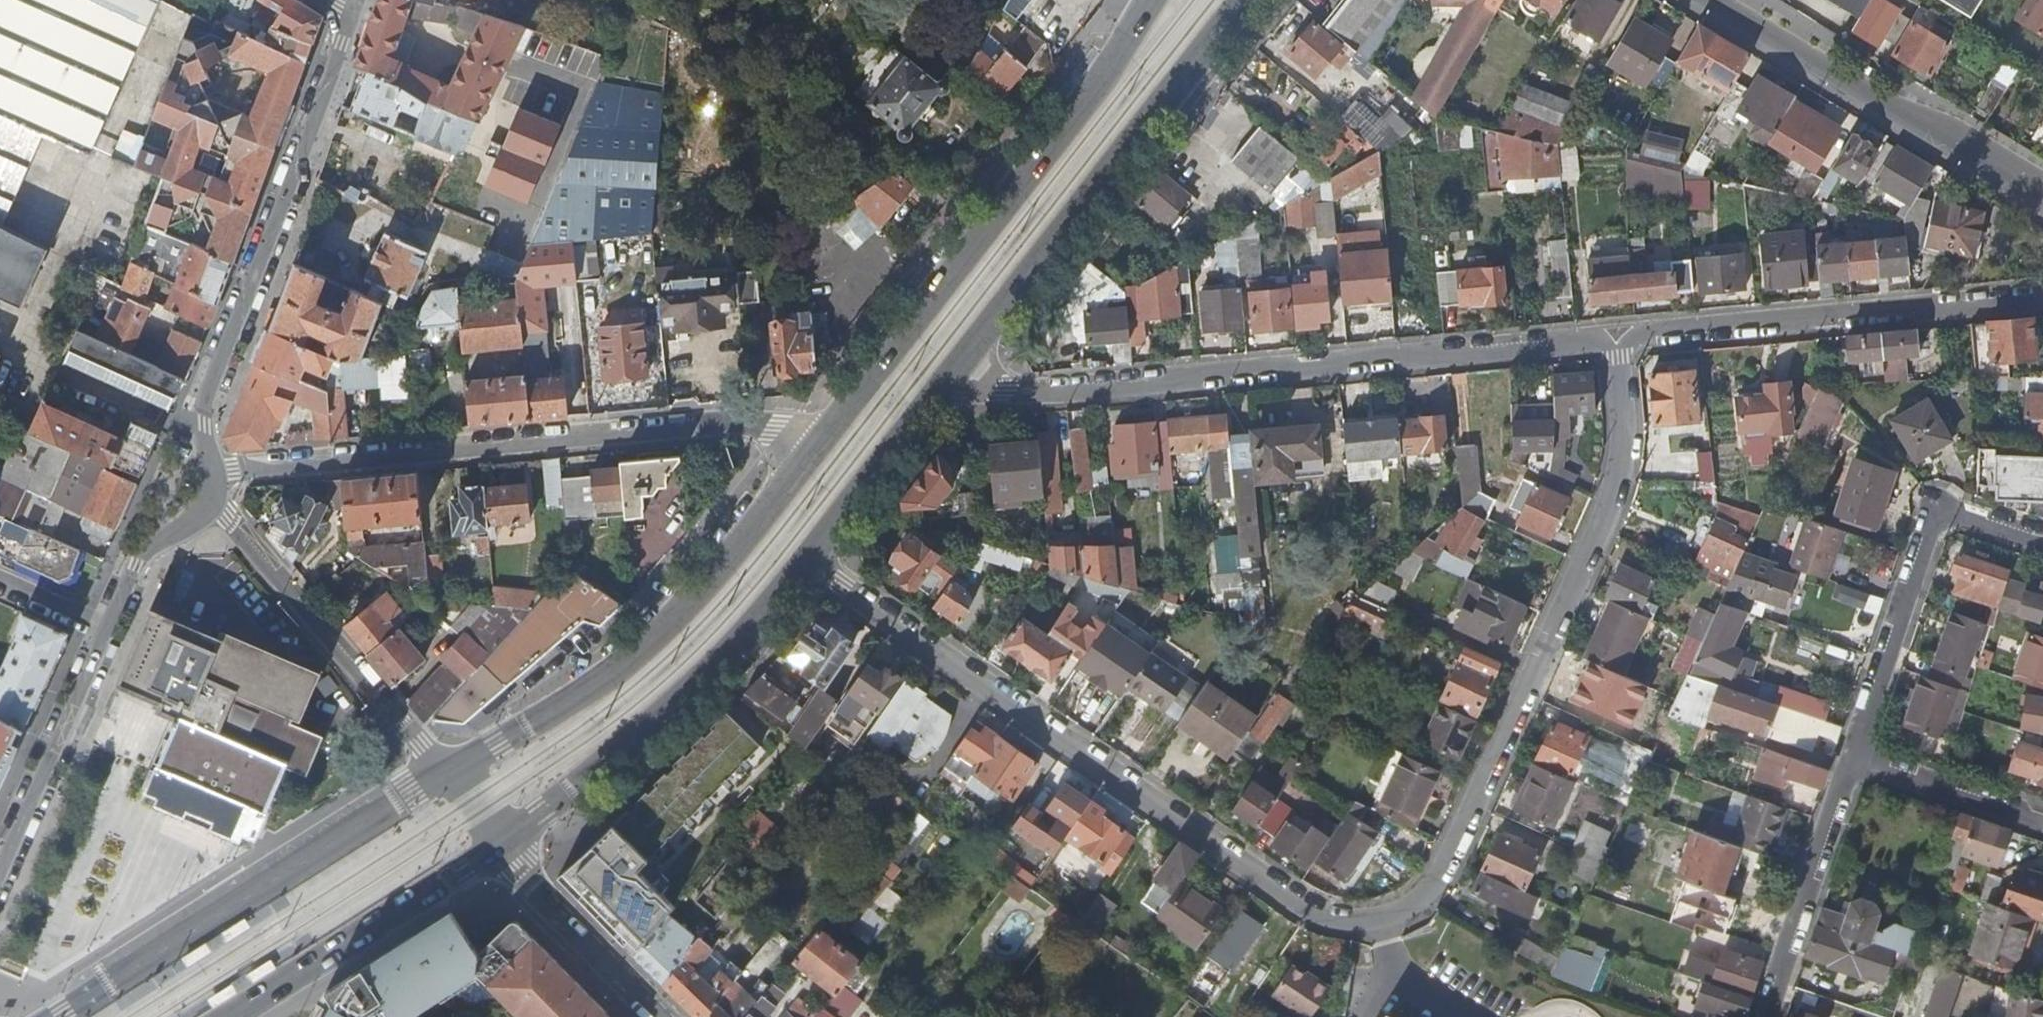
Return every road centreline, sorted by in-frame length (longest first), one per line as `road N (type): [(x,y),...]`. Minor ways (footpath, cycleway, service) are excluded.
road 1 (residential): [(1617,339),(1614,486),(1453,877),(1412,920),(1312,916),(809,558)]
road 2 (residential): [(936,393),(1062,392),(1617,339)]
road 3 (residential): [(213,474),(682,424),(824,434)]
road 4 (primary): [(1152,0),(1090,95),(824,434)]
road 5 (primary): [(824,434),(671,621),(603,680),(447,772)]
road 6 (primary): [(936,393),(1249,0)]
road 7 (primary): [(447,772),(59,1016)]
road 8 (tertiary): [(207,441),(210,386),(353,17)]
road 9 (residential): [(2042,291),(1617,339)]
road 10 (primary): [(502,842),(698,685),(809,558)]
road 11 (secondary): [(1724,0),(2042,192)]
road 12 (residential): [(2042,546),(1944,513),(1854,756)]
road 13 (residential): [(447,772),(211,502)]
road 14 (primary): [(230,1016),(502,842)]
road 15 (residential): [(1854,756),(1757,1016)]
road 16 (tertiary): [(0,874),(107,627)]
road 17 (residential): [(670,1016),(519,871),(502,842)]
road 18 (primary): [(809,558),(936,393)]
road 19 (residential): [(1854,756),(2042,822)]
road 20 (unclassified): [(207,441),(27,363)]
road 21 (tertiary): [(107,627),(135,565),(211,502)]

